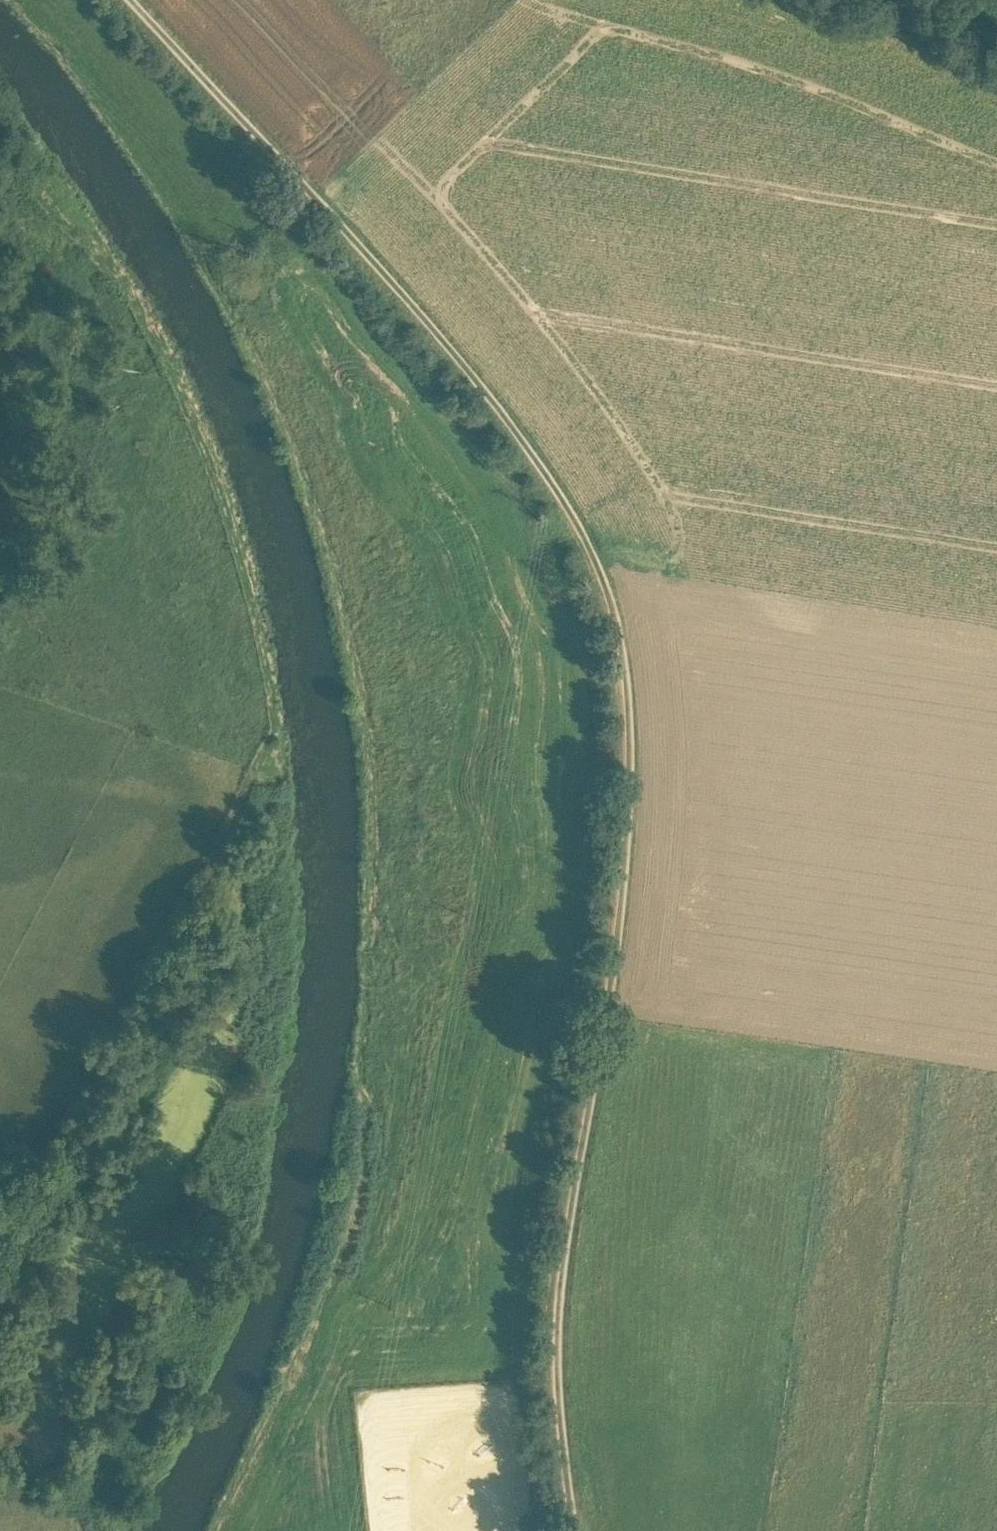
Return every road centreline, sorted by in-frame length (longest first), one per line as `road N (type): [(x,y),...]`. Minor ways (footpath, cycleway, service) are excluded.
road 1 (track): [(125,0),(311,198),(562,493),(609,603),(636,717),(632,847),(619,972),(567,1257),(562,1350),(576,1530)]

